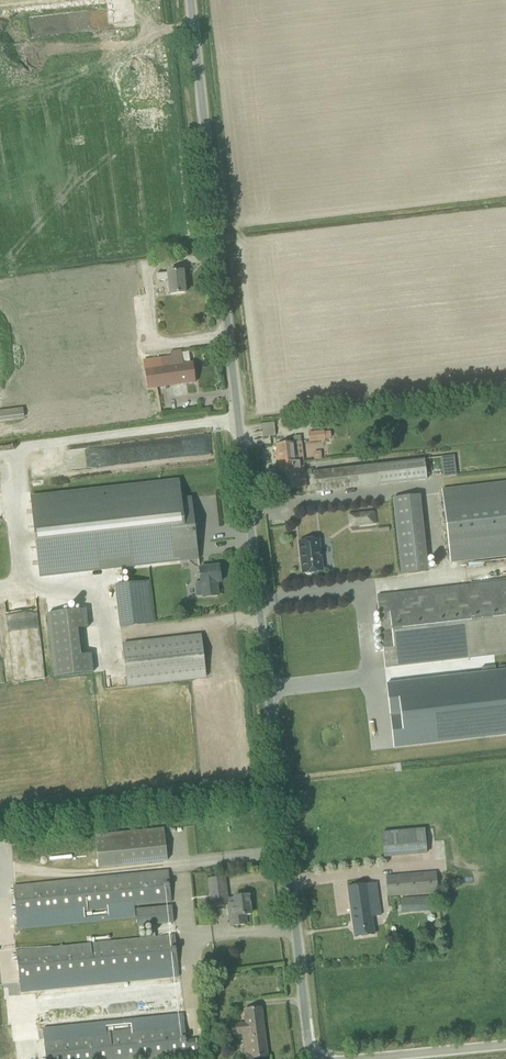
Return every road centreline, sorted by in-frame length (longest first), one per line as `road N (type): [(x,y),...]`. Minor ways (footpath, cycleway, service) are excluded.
road 1 (unclassified): [(316,1058),(307,1037),(190,0)]
road 2 (track): [(505,196),(216,230)]
road 3 (unclassified): [(377,1058),(505,1047)]

